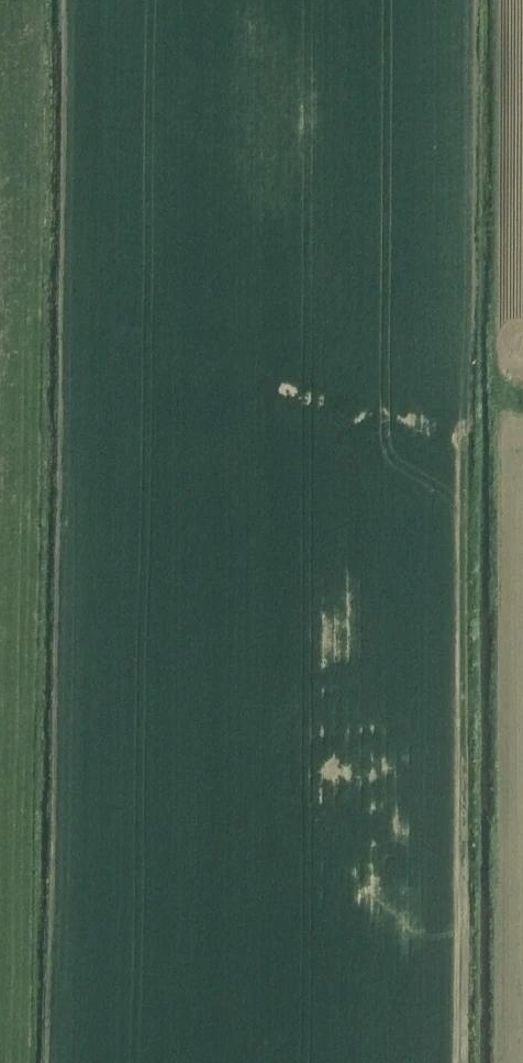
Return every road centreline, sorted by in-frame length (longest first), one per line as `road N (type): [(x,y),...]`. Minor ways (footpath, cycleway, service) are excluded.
road 1 (track): [(522,383),(512,1062)]
road 2 (track): [(463,1062),(473,421)]

